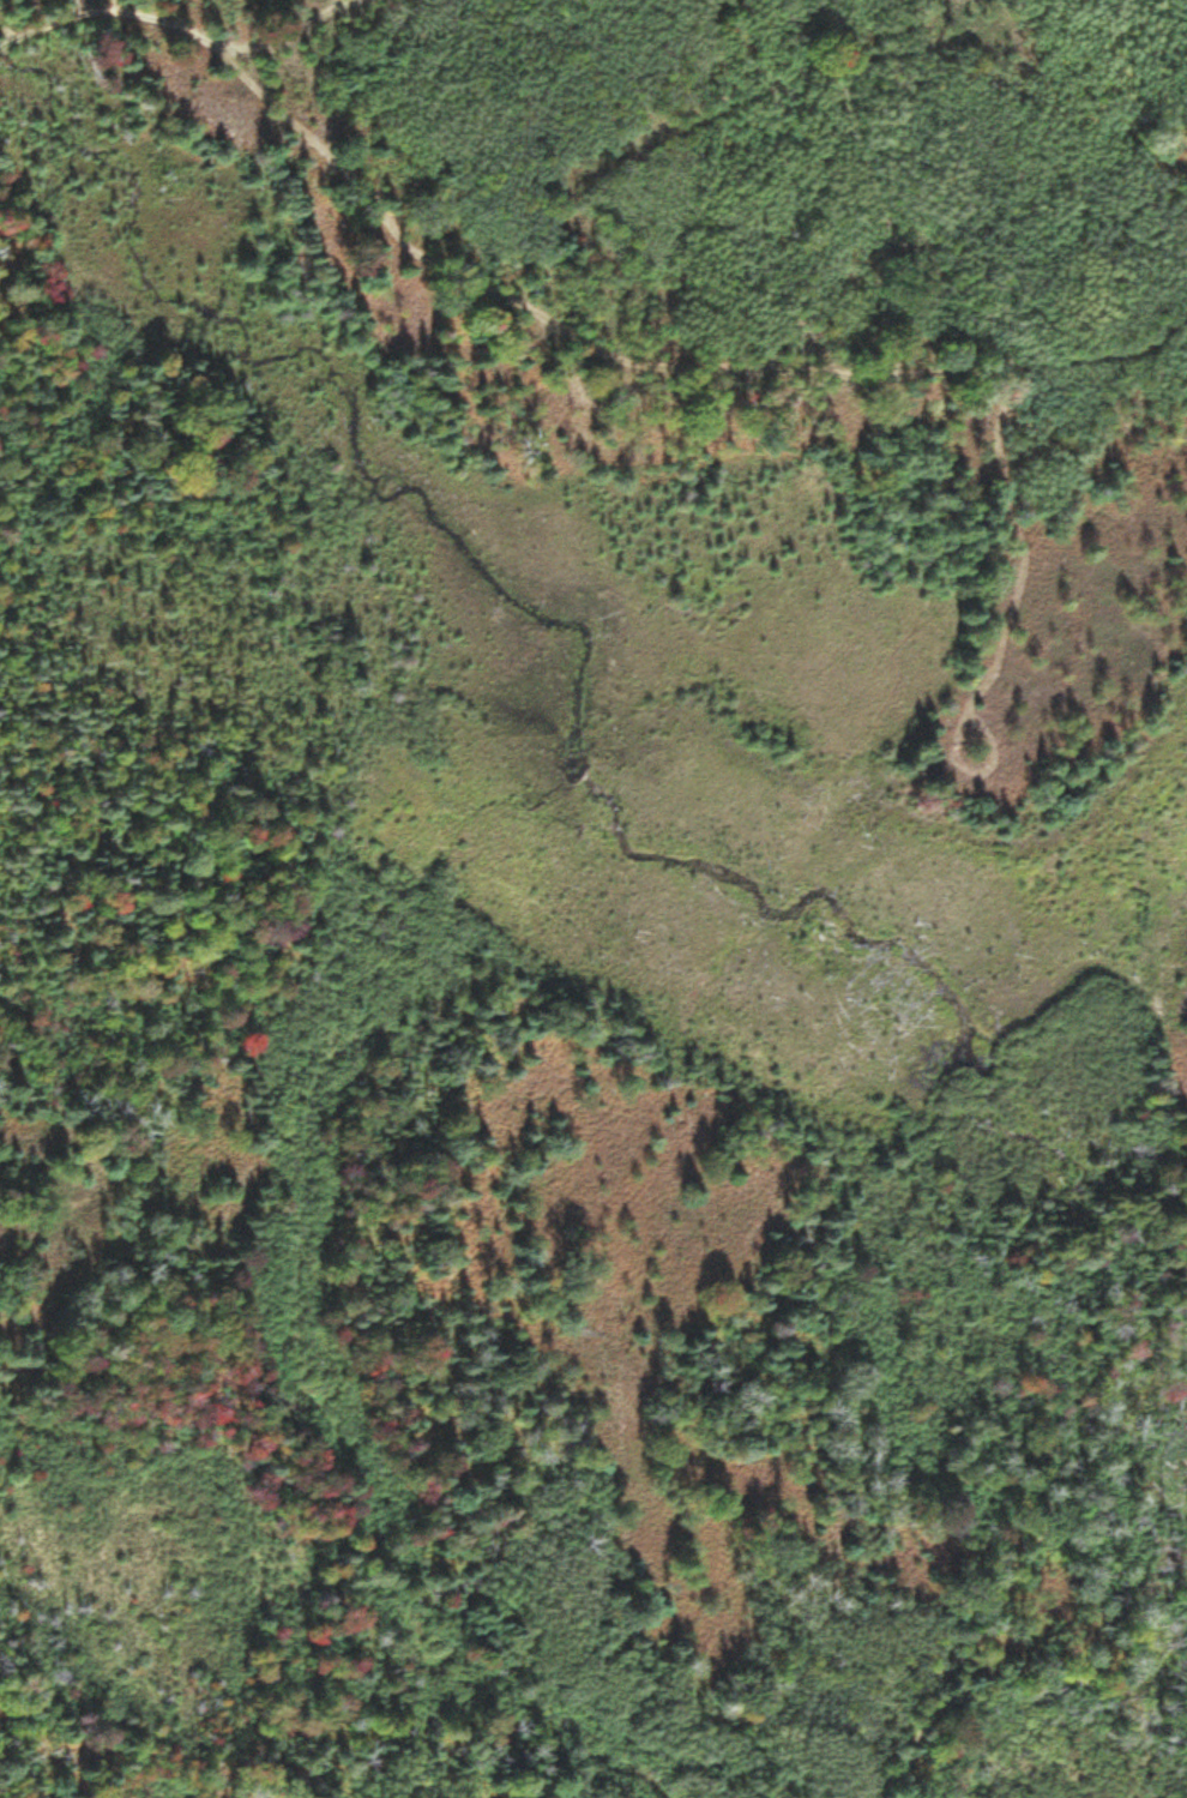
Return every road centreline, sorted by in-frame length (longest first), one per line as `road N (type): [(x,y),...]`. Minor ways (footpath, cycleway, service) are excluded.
road 1 (track): [(346,0),(277,41),(236,46),(150,18),(79,8),(0,51)]

